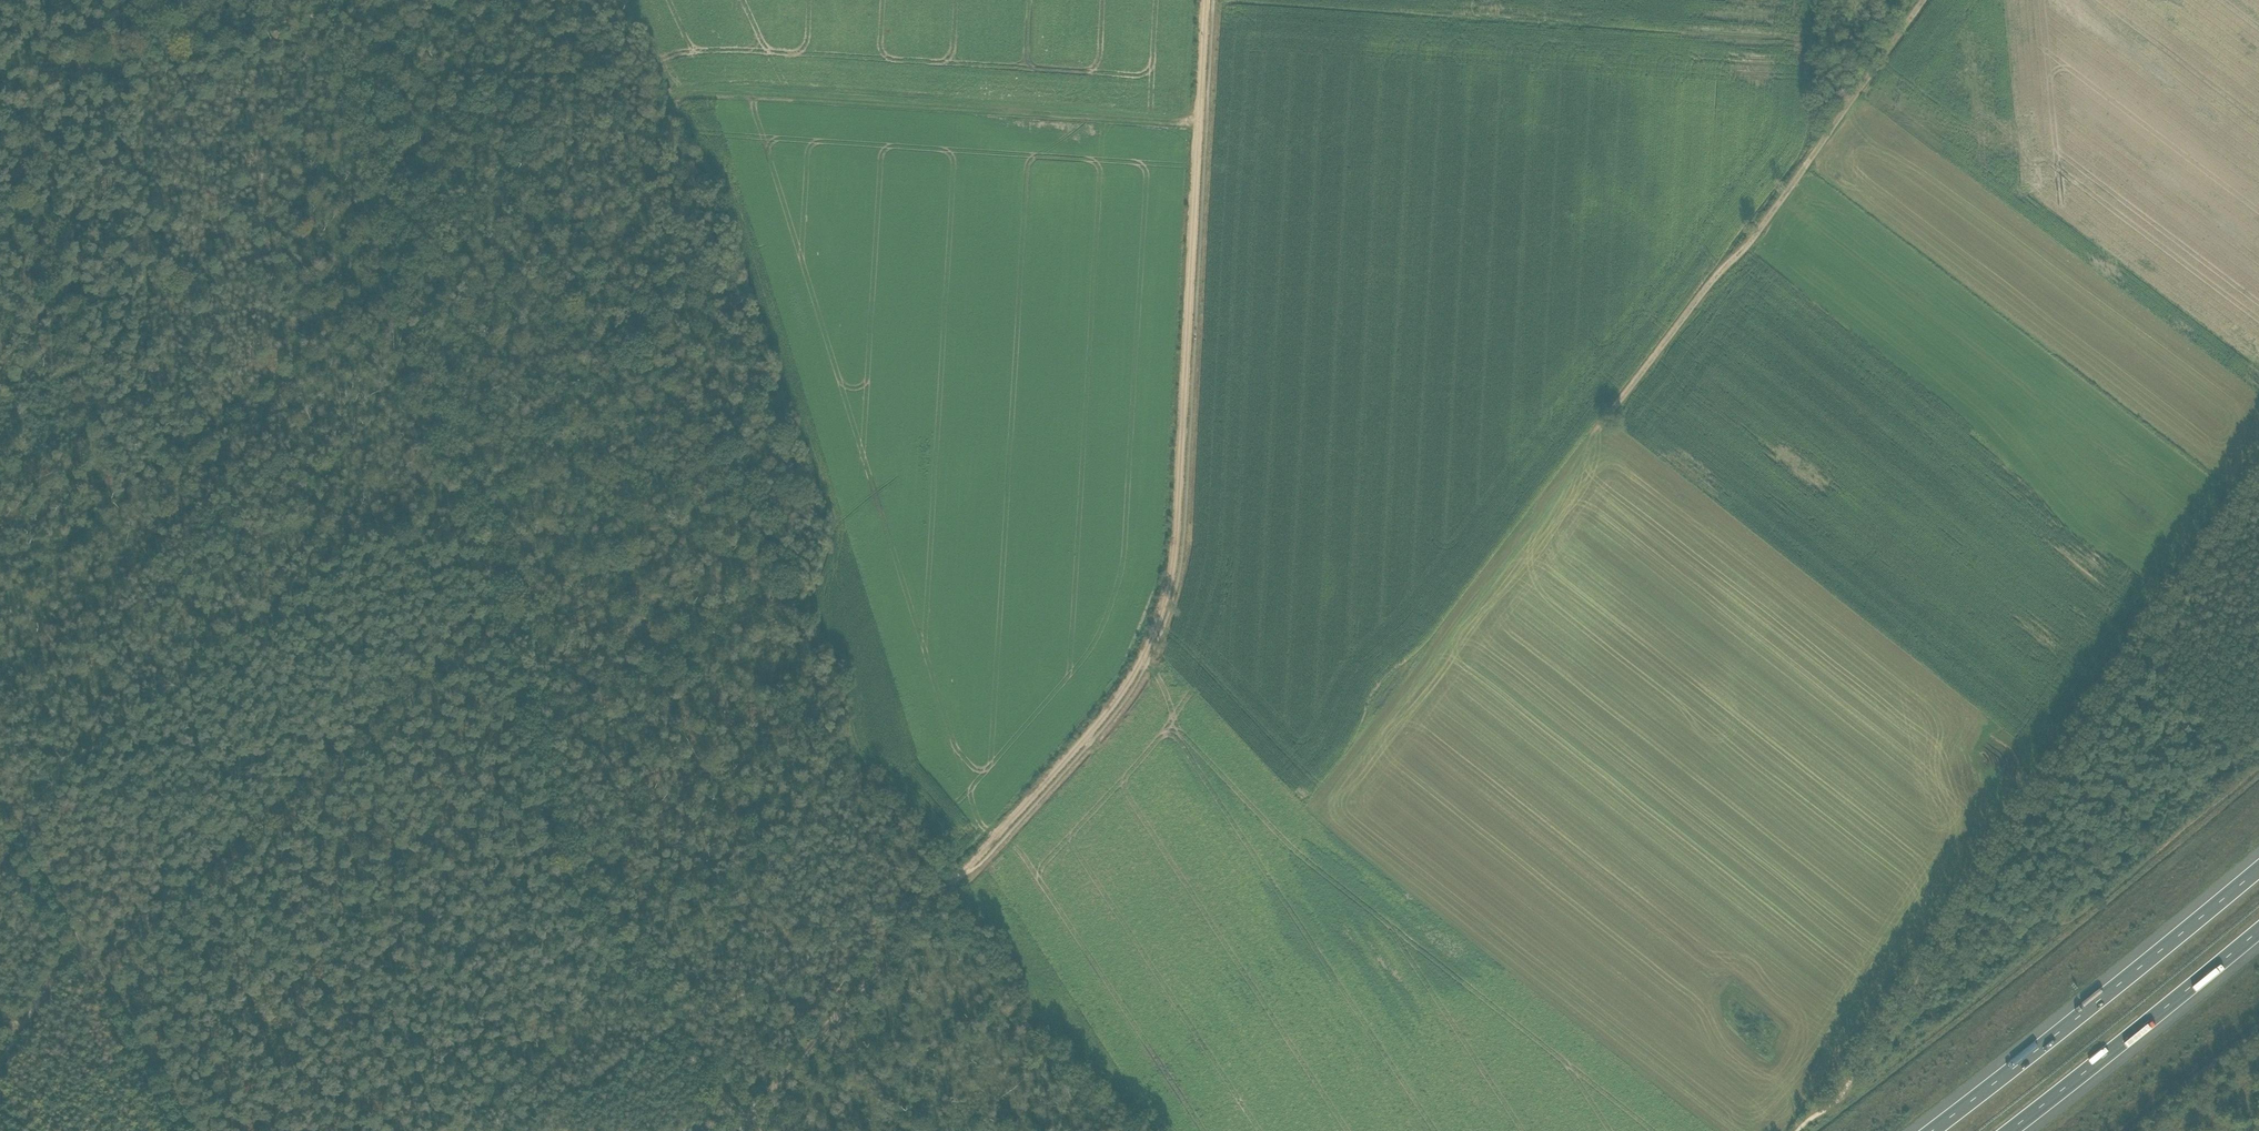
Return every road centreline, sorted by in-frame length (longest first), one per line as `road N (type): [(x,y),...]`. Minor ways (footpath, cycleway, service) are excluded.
road 1 (track): [(960,876),(1115,701),(1148,645),(1168,585),(1207,0)]
road 2 (track): [(504,618),(329,16)]
road 3 (track): [(101,966),(504,618)]
road 4 (track): [(1613,407),(1721,264),(1754,235),(1920,0)]
road 5 (track): [(673,1024),(585,873),(504,618)]
road 6 (motorway): [(2258,868),(1932,1130)]
road 7 (track): [(960,876),(751,1119)]
road 8 (motorway): [(2008,1130),(2258,930)]
road 9 (track): [(329,16),(181,39),(161,32),(160,0)]
road 10 (track): [(197,1130),(101,966)]
road 11 (track): [(2258,636),(2205,712),(2167,704),(2127,671)]
road 12 (track): [(0,804),(87,945)]
road 13 (track): [(748,1125),(673,1024)]

